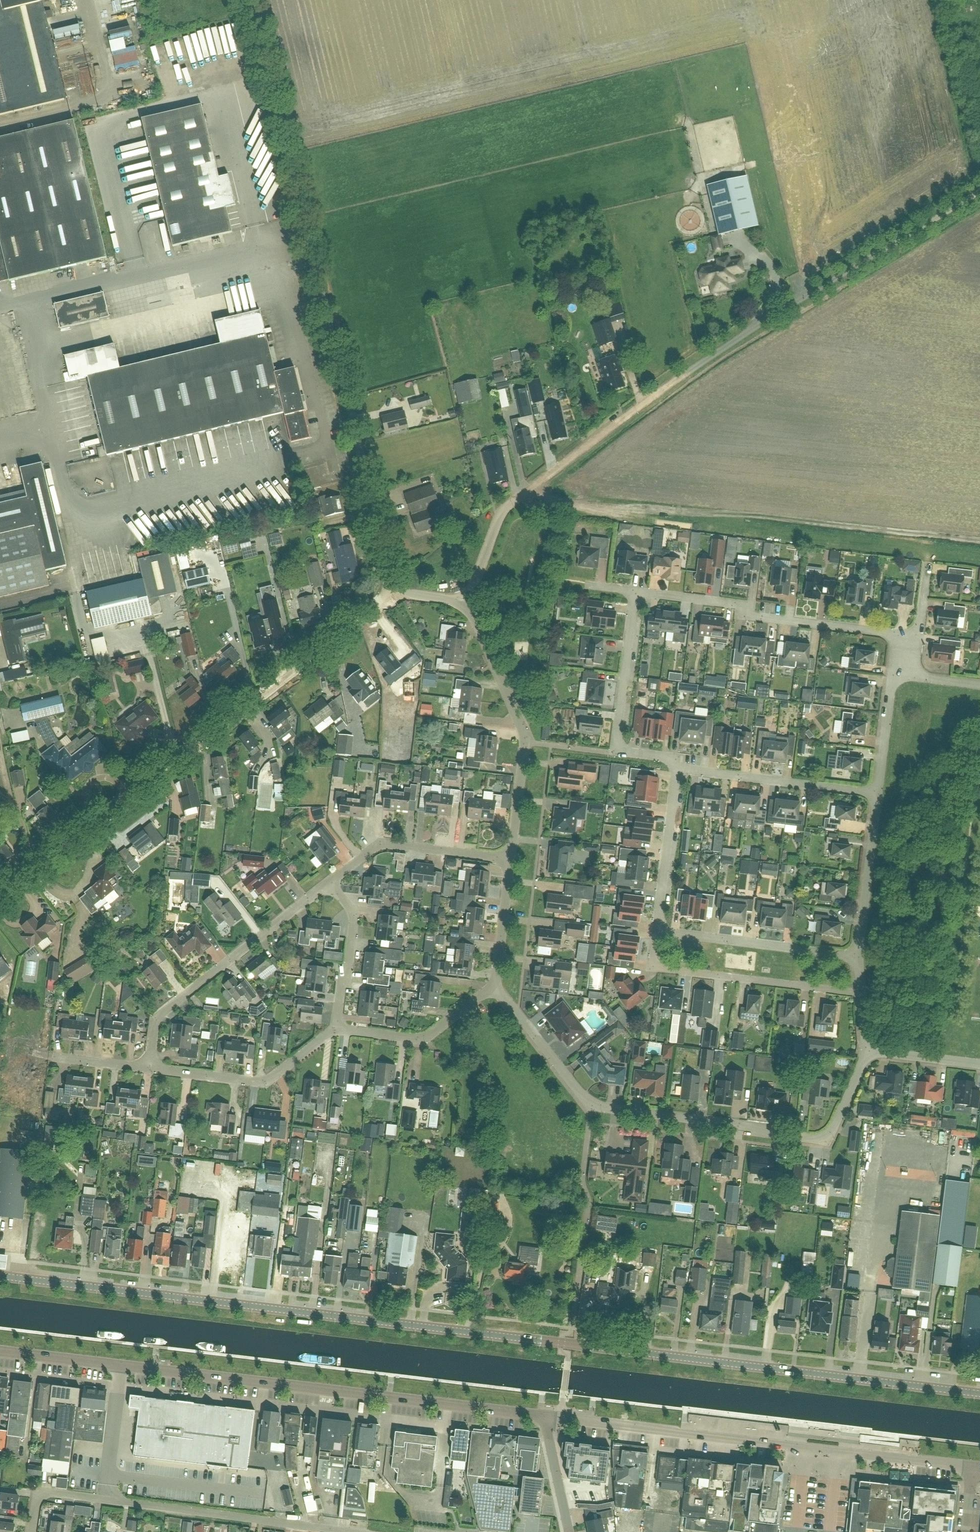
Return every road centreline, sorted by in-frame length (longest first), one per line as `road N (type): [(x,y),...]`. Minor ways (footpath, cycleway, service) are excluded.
road 1 (tertiary): [(979,1394),(0,1276)]
road 2 (unclassified): [(392,594),(251,0)]
road 3 (unclassified): [(547,1418),(0,1350)]
road 4 (unclassified): [(0,898),(392,594)]
road 5 (residential): [(867,1052),(826,1139),(607,1108),(579,1092),(495,985)]
road 6 (residential): [(796,301),(520,497),(498,519),(461,604)]
road 7 (unclassified): [(972,1467),(547,1418)]
road 8 (residential): [(32,1531),(37,1499),(48,1491),(343,1531)]
road 9 (residential): [(906,651),(891,633),(637,591)]
road 10 (residential): [(150,1069),(157,1016),(330,882)]
road 11 (residential): [(461,604),(525,732),(511,859)]
road 12 (residential): [(658,931),(653,966),(862,994)]
road 13 (residential): [(637,591),(616,752),(669,759),(677,769)]
road 14 (track): [(796,301),(979,192)]
road 15 (residential): [(336,1026),(264,1084),(150,1069)]
road 16 (residential): [(677,769),(878,793)]
road 17 (residential): [(658,931),(856,955)]
road 18 (residential): [(330,882),(383,845),(511,859)]
road 19 (residential): [(495,985),(426,1037),(336,1026)]
road 20 (residential): [(878,793),(856,955)]
road 21 (residential): [(677,769),(658,931)]
road 22 (residential): [(336,1026),(354,915),(330,882)]
road 23 (residential): [(906,651),(892,682),(878,793)]
road 24 (residential): [(511,859),(495,985)]

